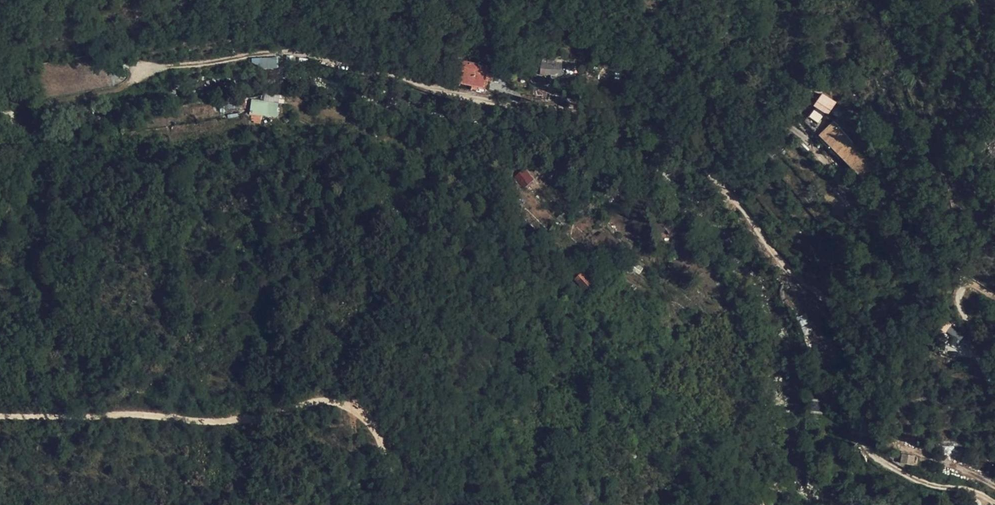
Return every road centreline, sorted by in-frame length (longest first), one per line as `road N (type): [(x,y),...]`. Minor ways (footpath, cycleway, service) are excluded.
road 1 (residential): [(994,503),(915,482),(883,462),(869,443),(855,326),(792,271),(705,162),(618,115),(578,106),(508,107),(428,89),(368,65),(288,55),(143,70)]
road 2 (track): [(409,504),(372,428),(335,399),(273,418),(194,424),(0,419)]

